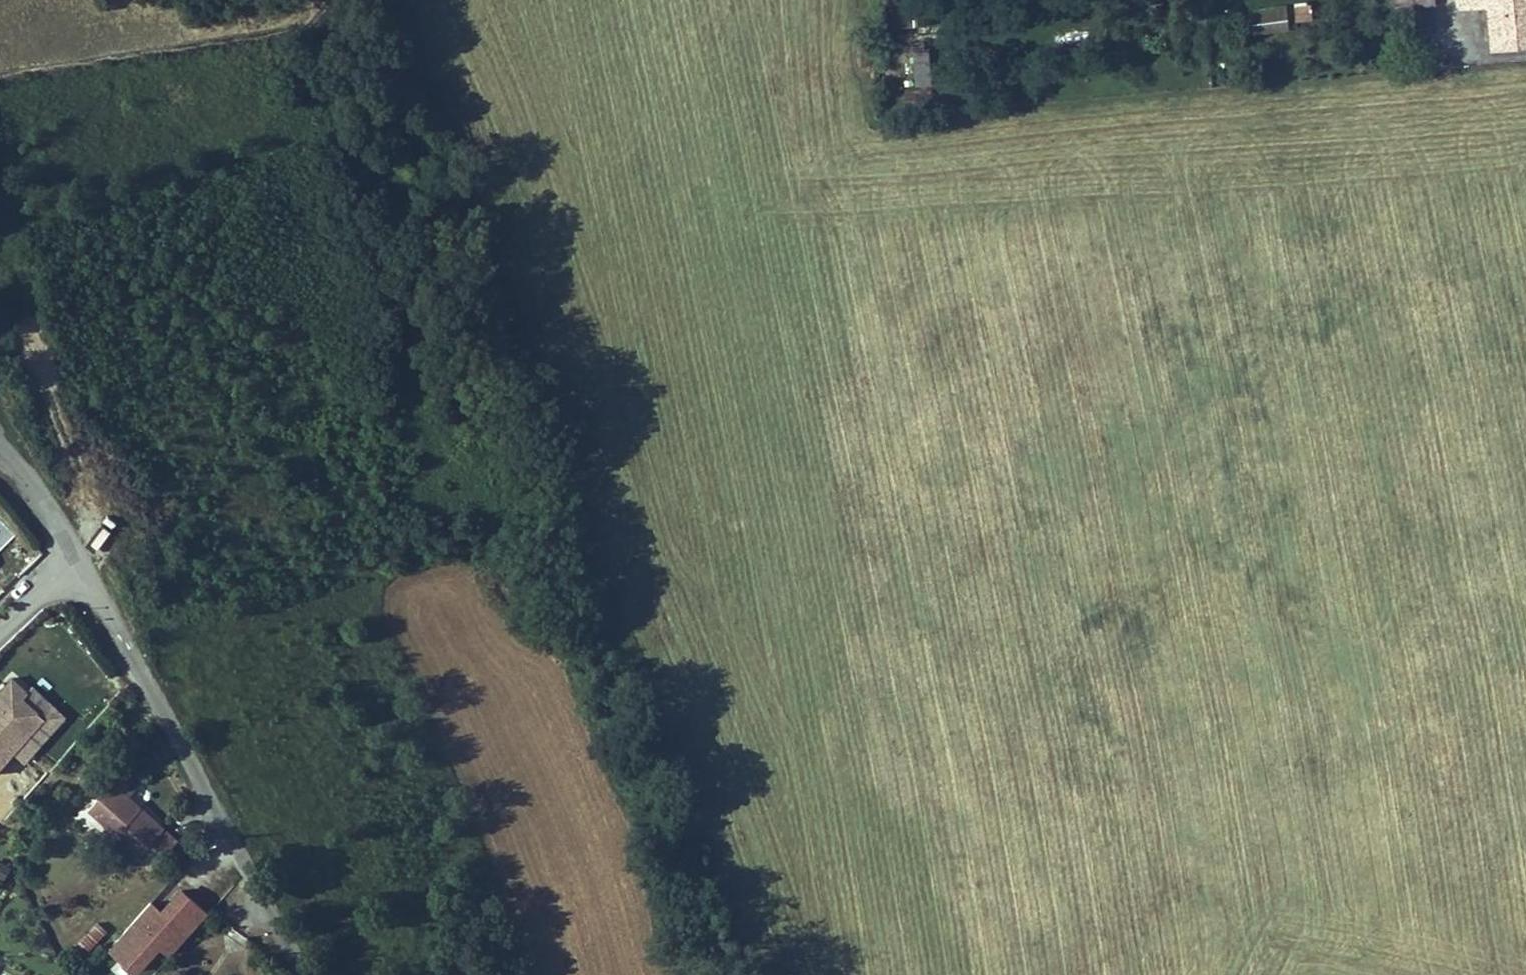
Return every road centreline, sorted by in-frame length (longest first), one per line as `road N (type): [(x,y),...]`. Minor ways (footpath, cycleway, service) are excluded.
road 1 (unclassified): [(308,974),(206,757),(83,563)]
road 2 (unclassified): [(83,563),(0,447)]

